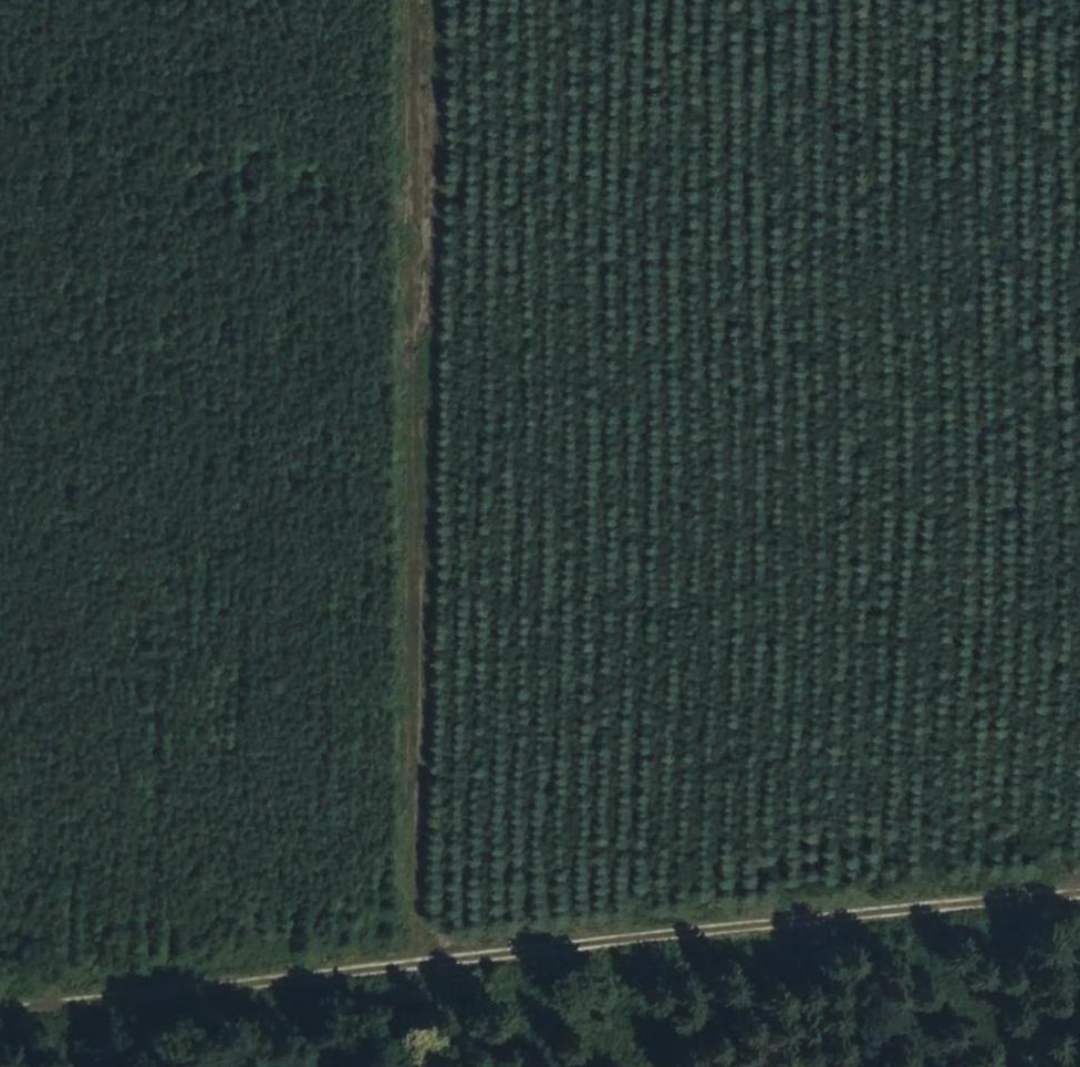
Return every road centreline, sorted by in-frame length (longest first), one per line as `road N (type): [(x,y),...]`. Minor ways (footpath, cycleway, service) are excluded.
road 1 (track): [(0,1008),(1079,892)]

